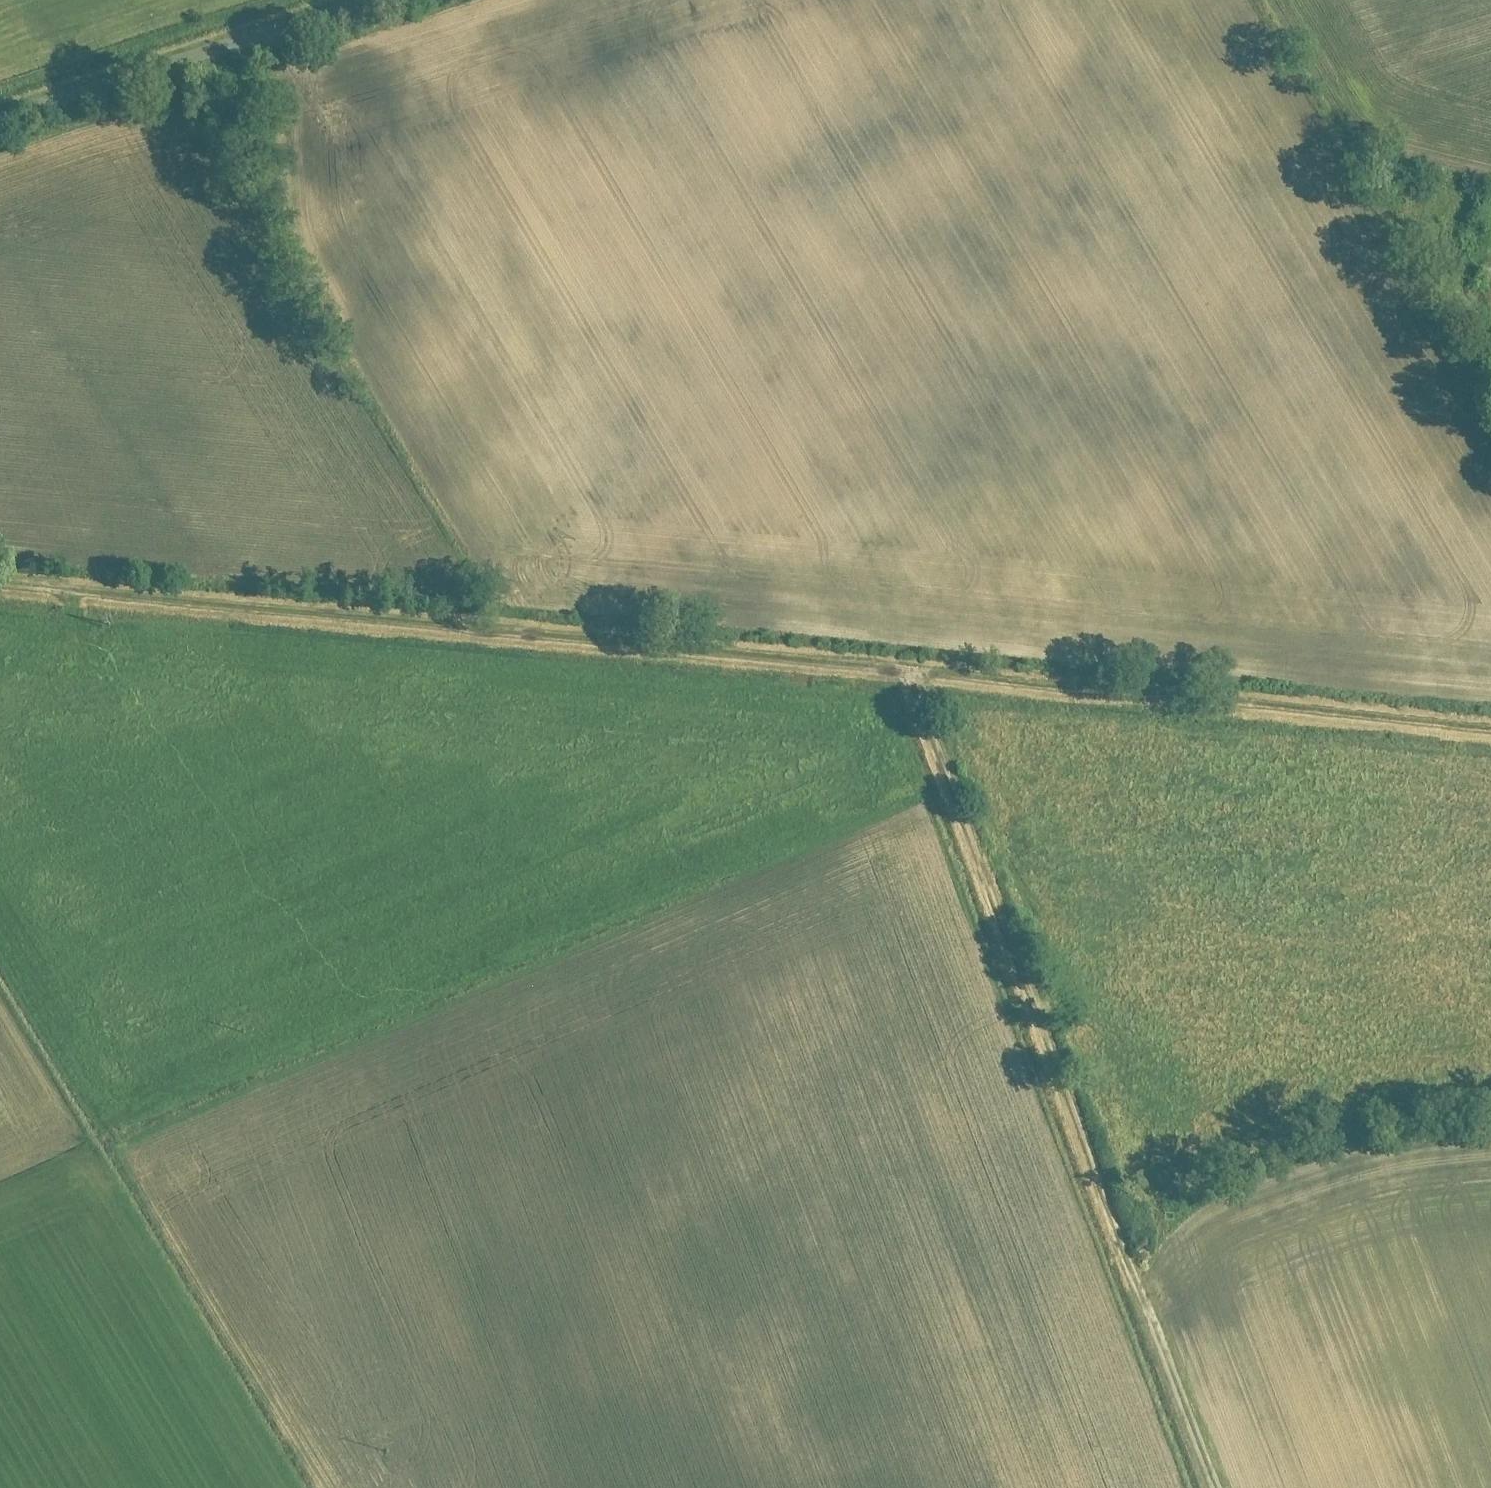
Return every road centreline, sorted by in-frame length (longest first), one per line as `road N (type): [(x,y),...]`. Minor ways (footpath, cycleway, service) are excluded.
road 1 (track): [(0,591),(1490,734)]
road 2 (track): [(911,679),(1218,1487)]
road 3 (unclassified): [(351,0),(0,111)]

